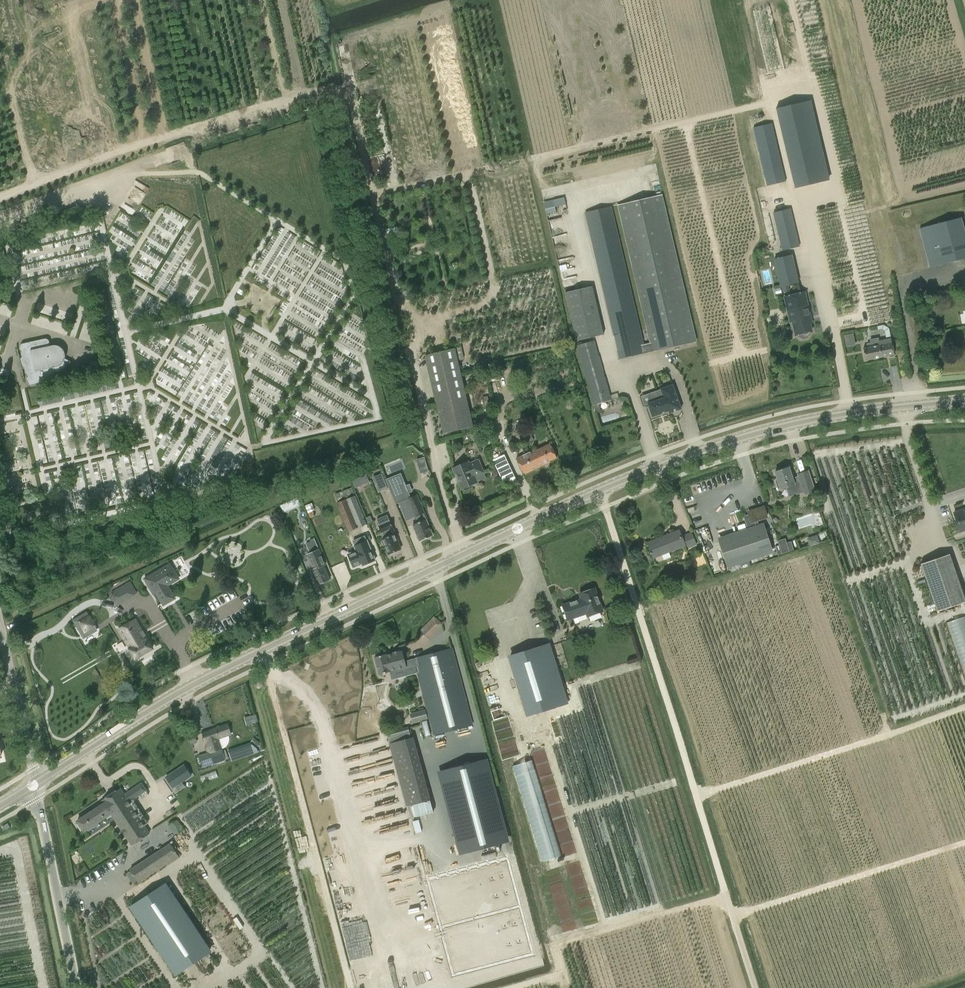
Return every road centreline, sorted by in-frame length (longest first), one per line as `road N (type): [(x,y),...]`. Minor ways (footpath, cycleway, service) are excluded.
road 1 (tertiary): [(35,785),(218,672),(659,468),(824,418),(964,402)]
road 2 (track): [(0,197),(181,133),(349,90),(464,556)]
road 3 (track): [(755,987),(601,492)]
road 4 (unclassified): [(75,987),(35,785)]
road 5 (unclassified): [(35,785),(0,629)]

